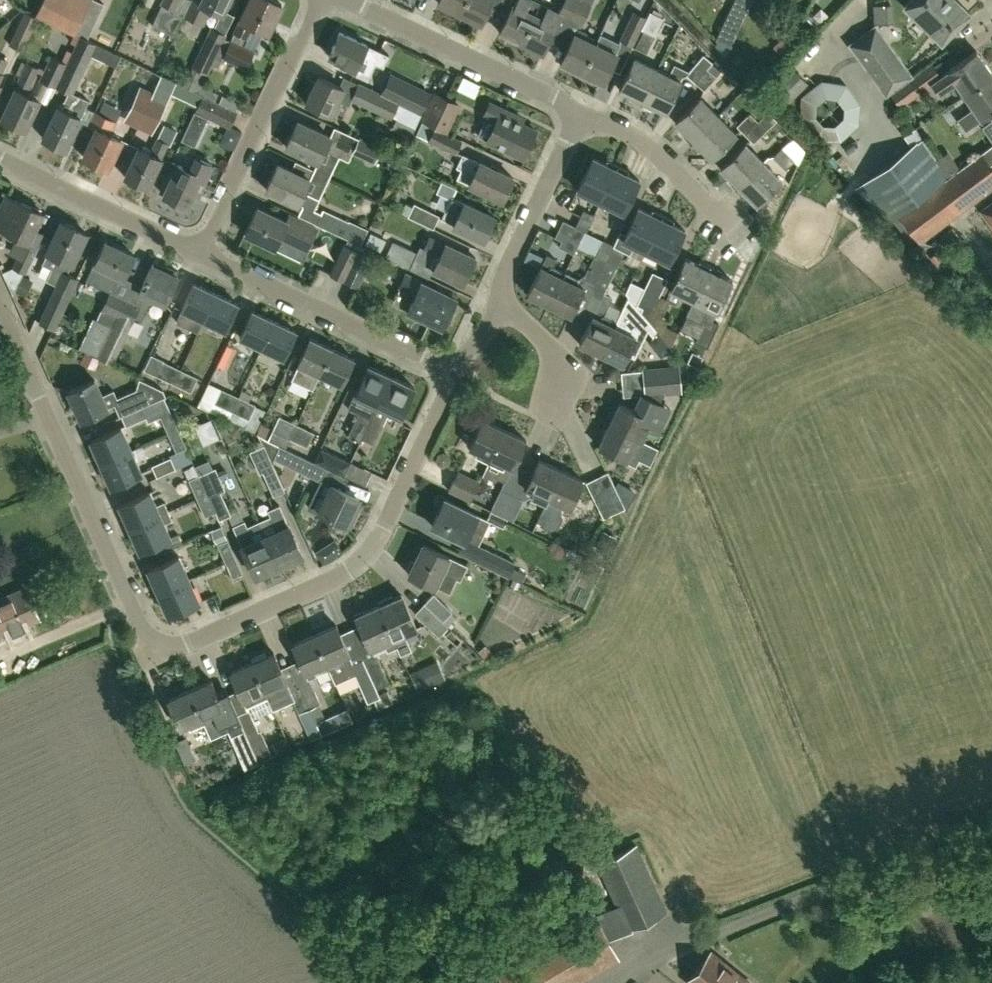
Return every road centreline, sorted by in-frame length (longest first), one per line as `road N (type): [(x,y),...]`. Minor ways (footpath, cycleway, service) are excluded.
road 1 (residential): [(452,369),(407,475),(357,561),(335,579),(162,649)]
road 2 (residential): [(0,327),(148,641),(162,649)]
road 3 (unclassified): [(689,941),(991,857)]
road 4 (unclassified): [(317,0),(201,252)]
road 5 (residential): [(201,252),(452,369)]
road 6 (residential): [(344,0),(580,114)]
road 7 (residential): [(0,159),(201,252)]
road 8 (residential): [(580,114),(498,303)]
road 9 (residential): [(580,114),(660,157),(728,224)]
road 10 (residential): [(546,416),(563,360),(498,303)]

